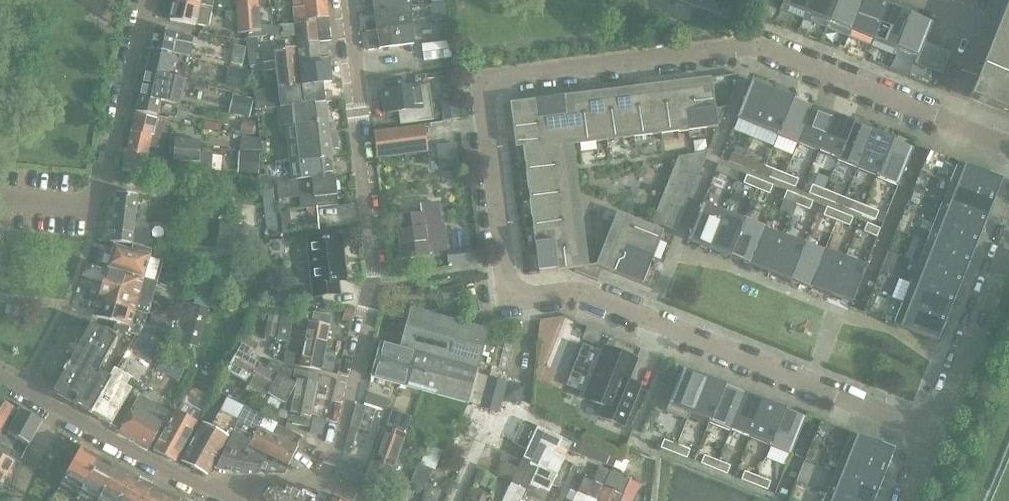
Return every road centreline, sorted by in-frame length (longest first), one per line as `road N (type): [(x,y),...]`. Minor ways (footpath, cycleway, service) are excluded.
road 1 (unclassified): [(1008,149),(759,46),(486,82),(505,270),(516,296),(573,292),(927,429)]
road 2 (residential): [(326,482),(374,290),(341,0)]
road 3 (residential): [(0,376),(220,495)]
road 4 (unclassified): [(927,429),(1008,232)]
road 5 (residential): [(147,0),(99,205)]

